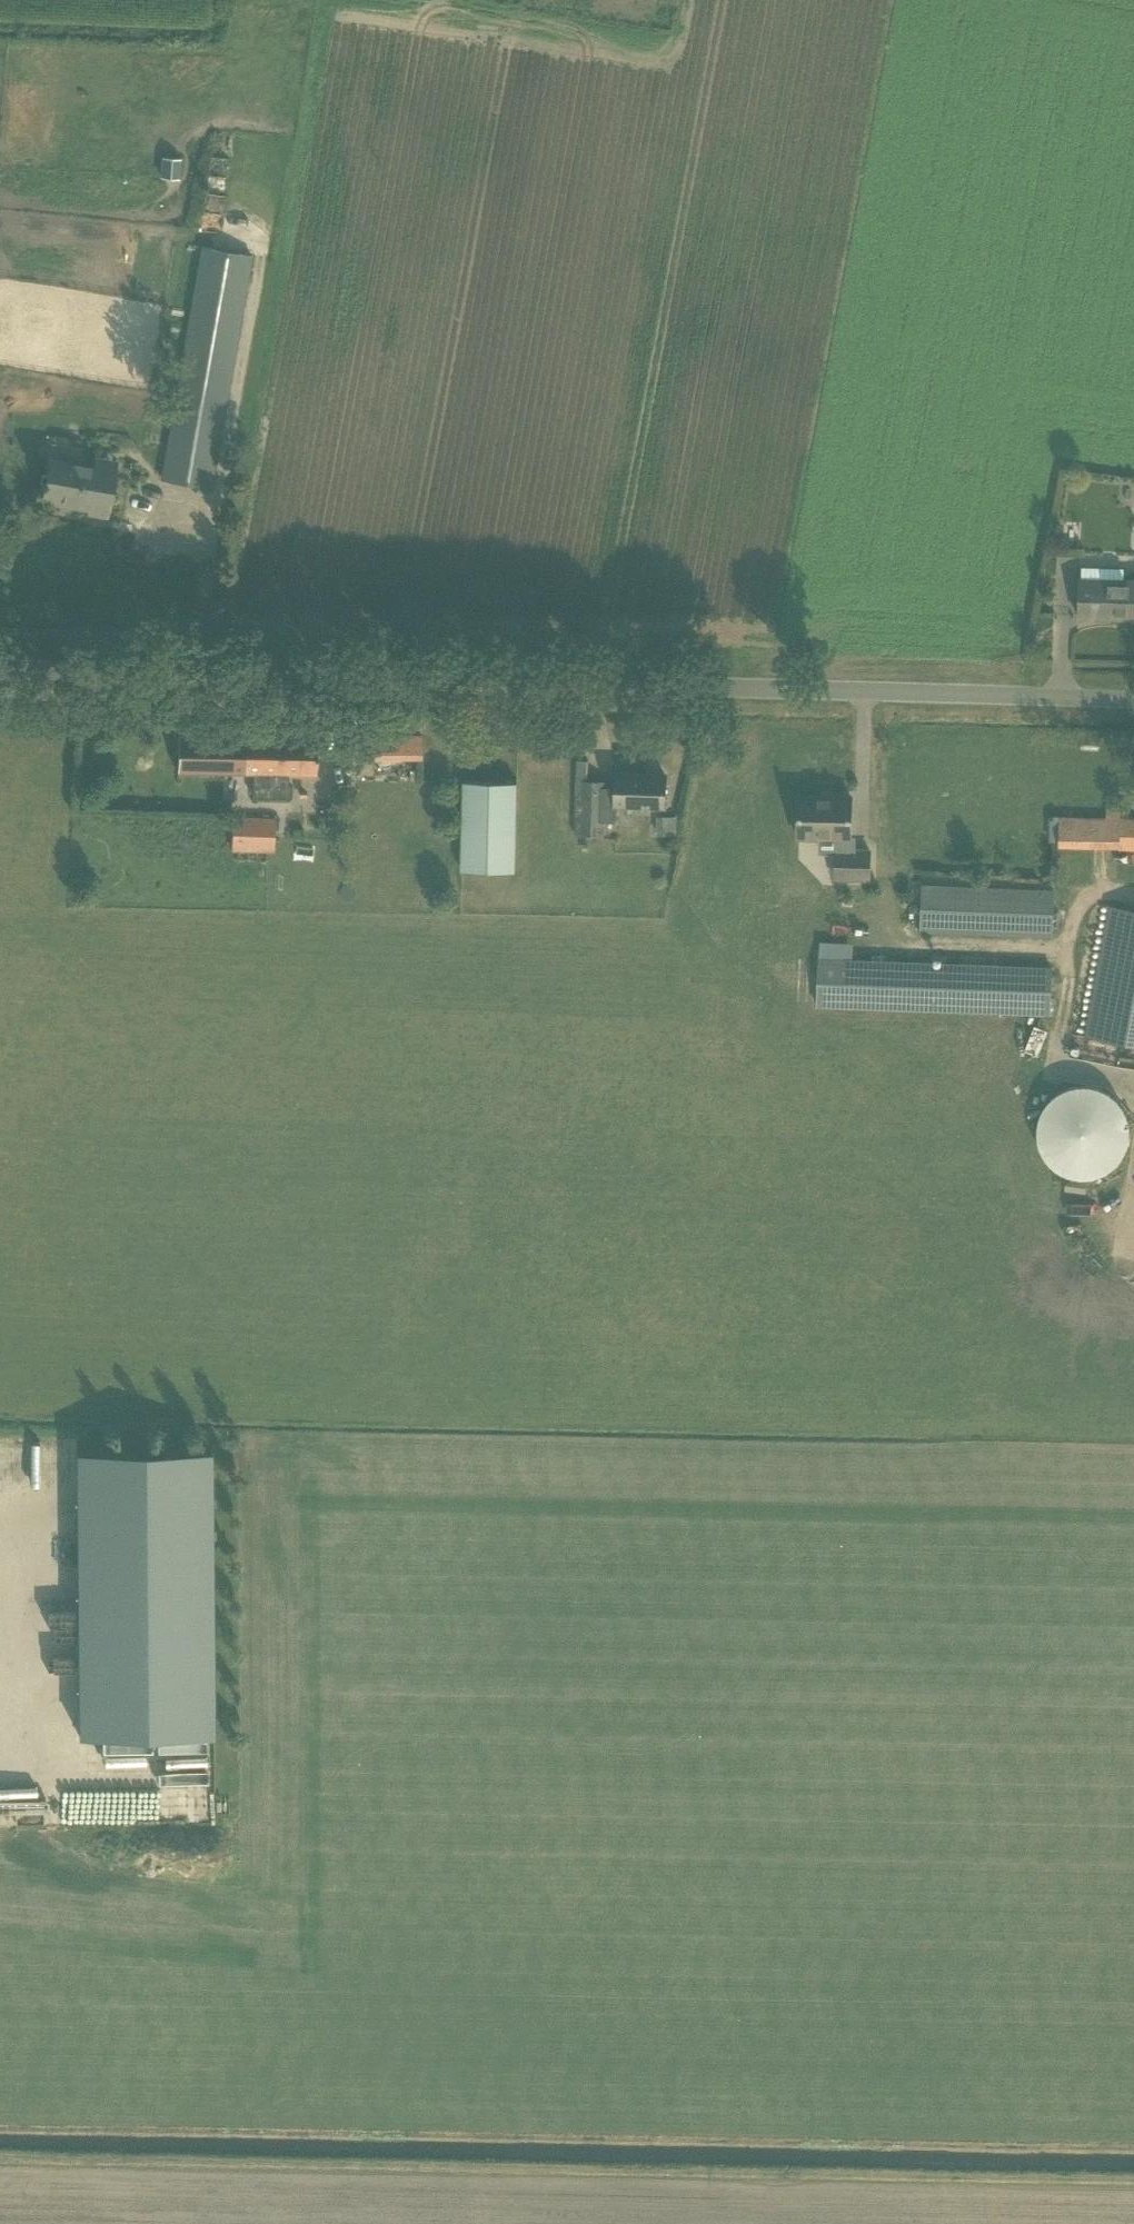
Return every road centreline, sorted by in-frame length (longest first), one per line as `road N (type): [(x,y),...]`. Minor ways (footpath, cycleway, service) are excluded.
road 1 (unclassified): [(1133,691),(0,664)]

